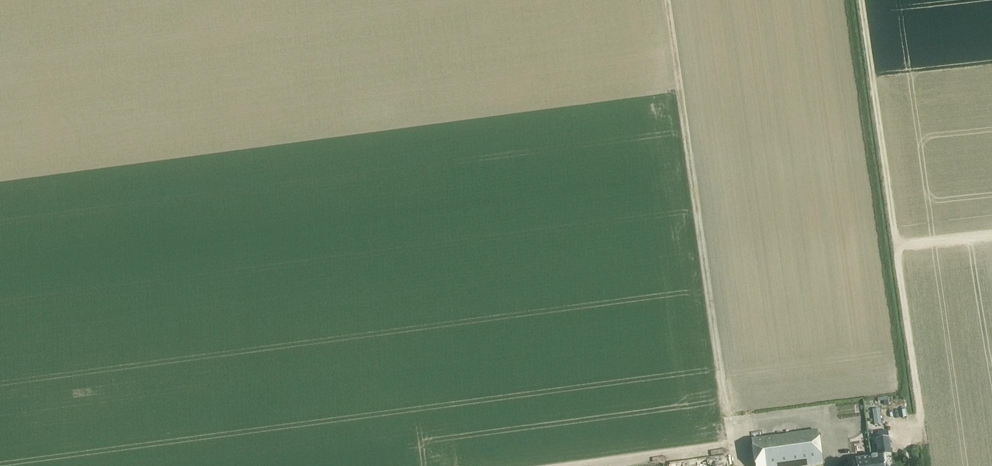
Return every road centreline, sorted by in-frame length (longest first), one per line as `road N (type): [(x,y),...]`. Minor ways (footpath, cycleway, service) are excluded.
road 1 (track): [(737,465),(668,0)]
road 2 (track): [(905,432),(920,418),(861,0)]

